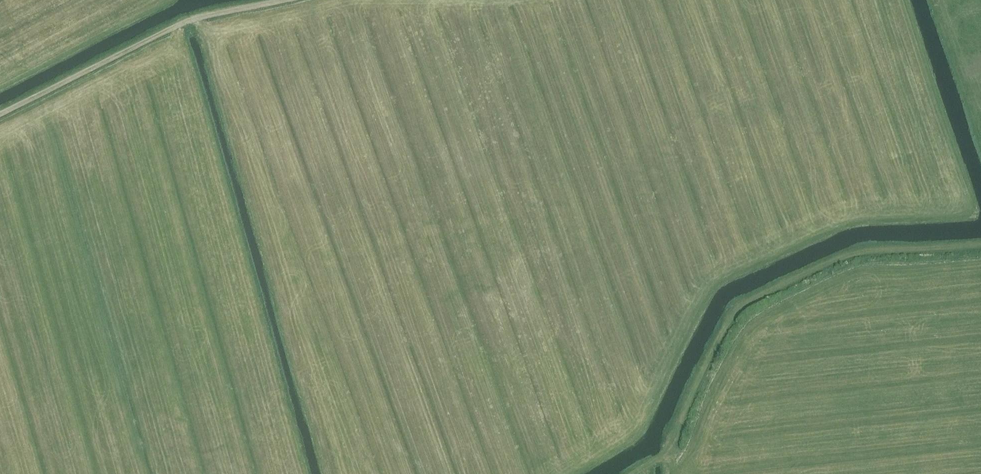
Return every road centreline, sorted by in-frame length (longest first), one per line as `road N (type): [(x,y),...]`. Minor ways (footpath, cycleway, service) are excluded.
road 1 (track): [(980,242),(862,250),(747,302),(730,317),(668,459),(634,473)]
road 2 (track): [(0,114),(186,21),(282,0)]

